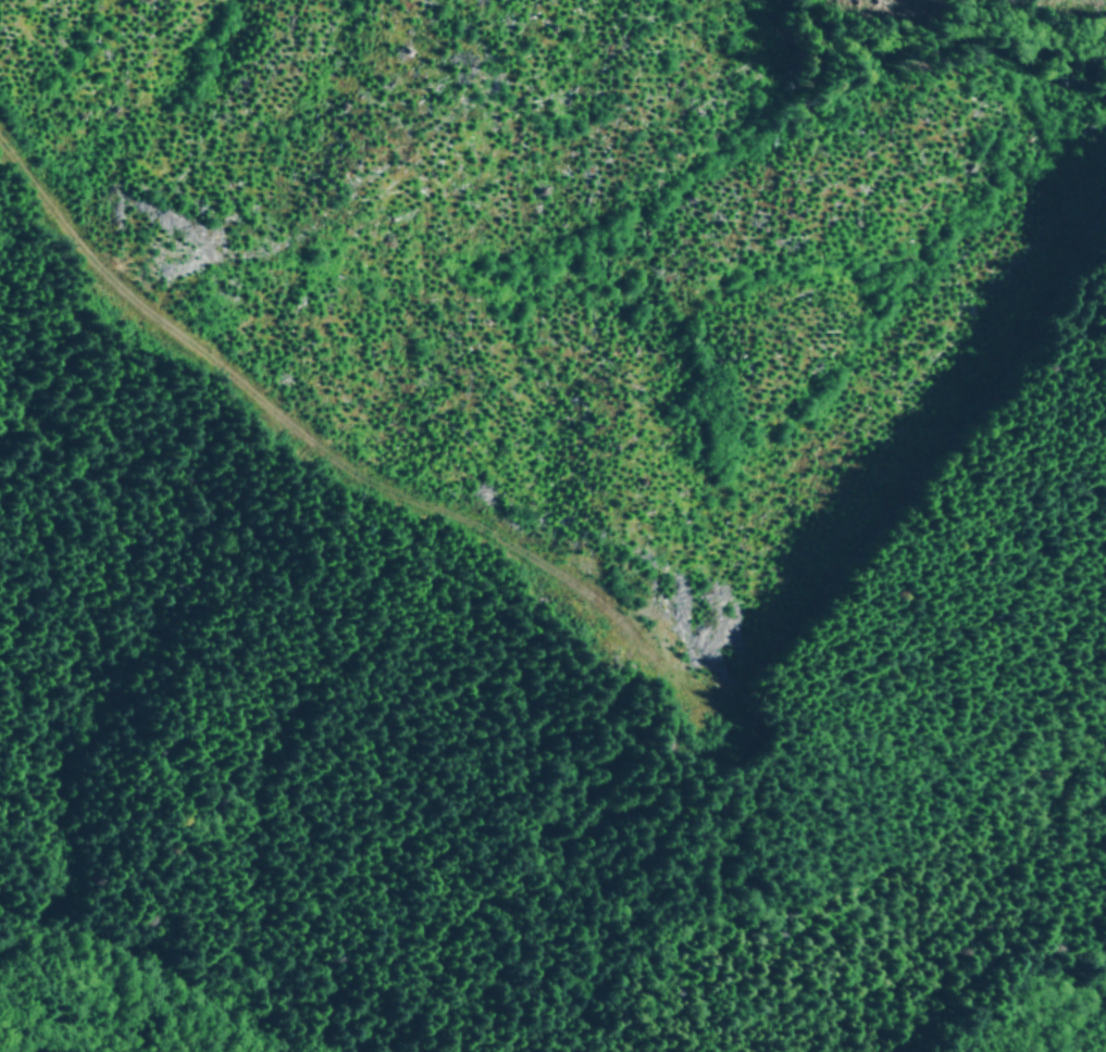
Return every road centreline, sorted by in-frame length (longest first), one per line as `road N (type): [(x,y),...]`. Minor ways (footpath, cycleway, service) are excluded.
road 1 (track): [(0,123),(71,220),(153,309),(403,500),(595,585),(658,648),(706,713)]
road 2 (track): [(65,742),(74,857),(61,903),(40,938),(0,956)]

